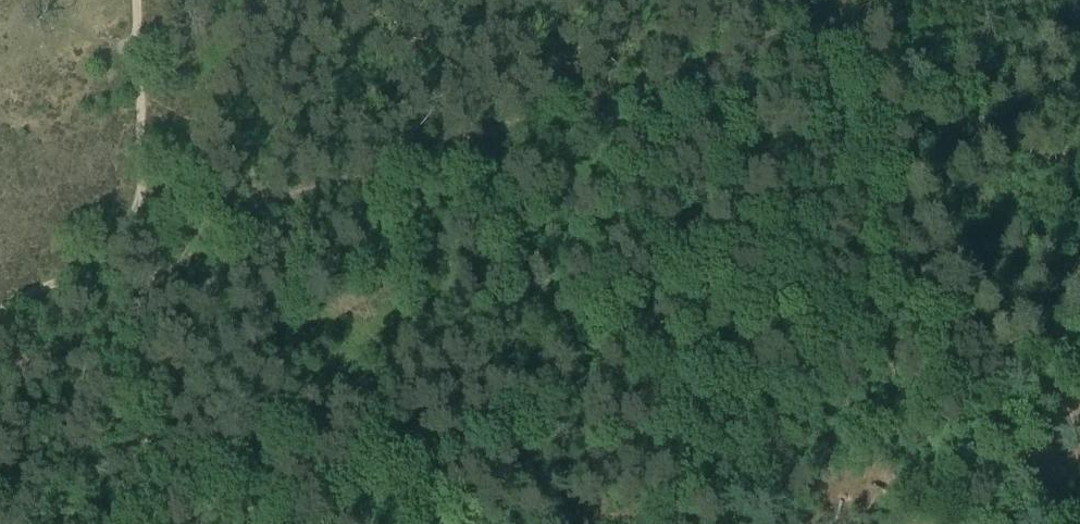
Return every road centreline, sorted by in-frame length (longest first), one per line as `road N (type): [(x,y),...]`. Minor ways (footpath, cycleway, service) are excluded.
road 1 (track): [(843,0),(803,26),(228,215),(202,226),(163,276),(146,281)]
road 2 (track): [(144,204),(137,0)]
road 3 (track): [(0,311),(101,258),(144,204)]
road 4 (track): [(941,387),(967,523)]

